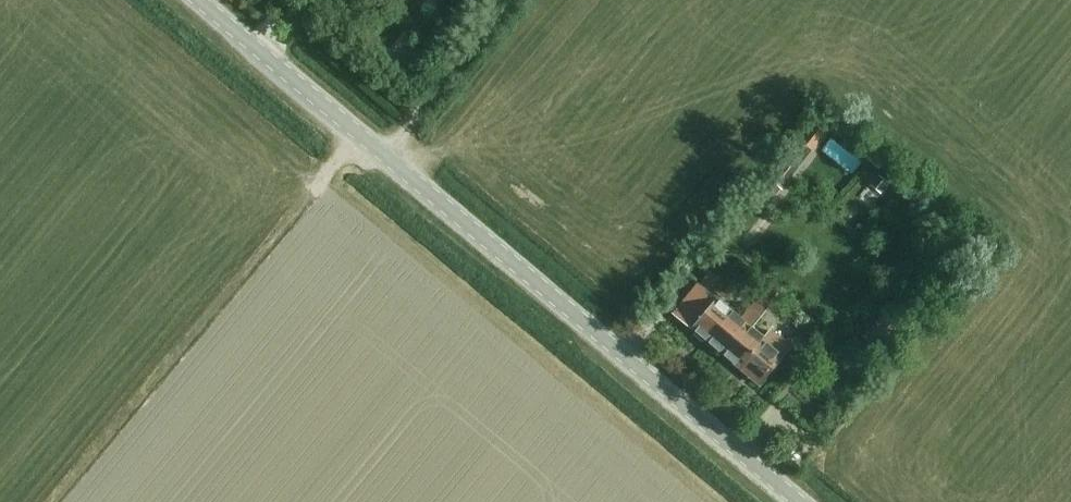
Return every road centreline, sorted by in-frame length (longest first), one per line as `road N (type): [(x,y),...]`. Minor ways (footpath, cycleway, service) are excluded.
road 1 (tertiary): [(798,501),(194,0)]
road 2 (track): [(356,137),(51,501)]

